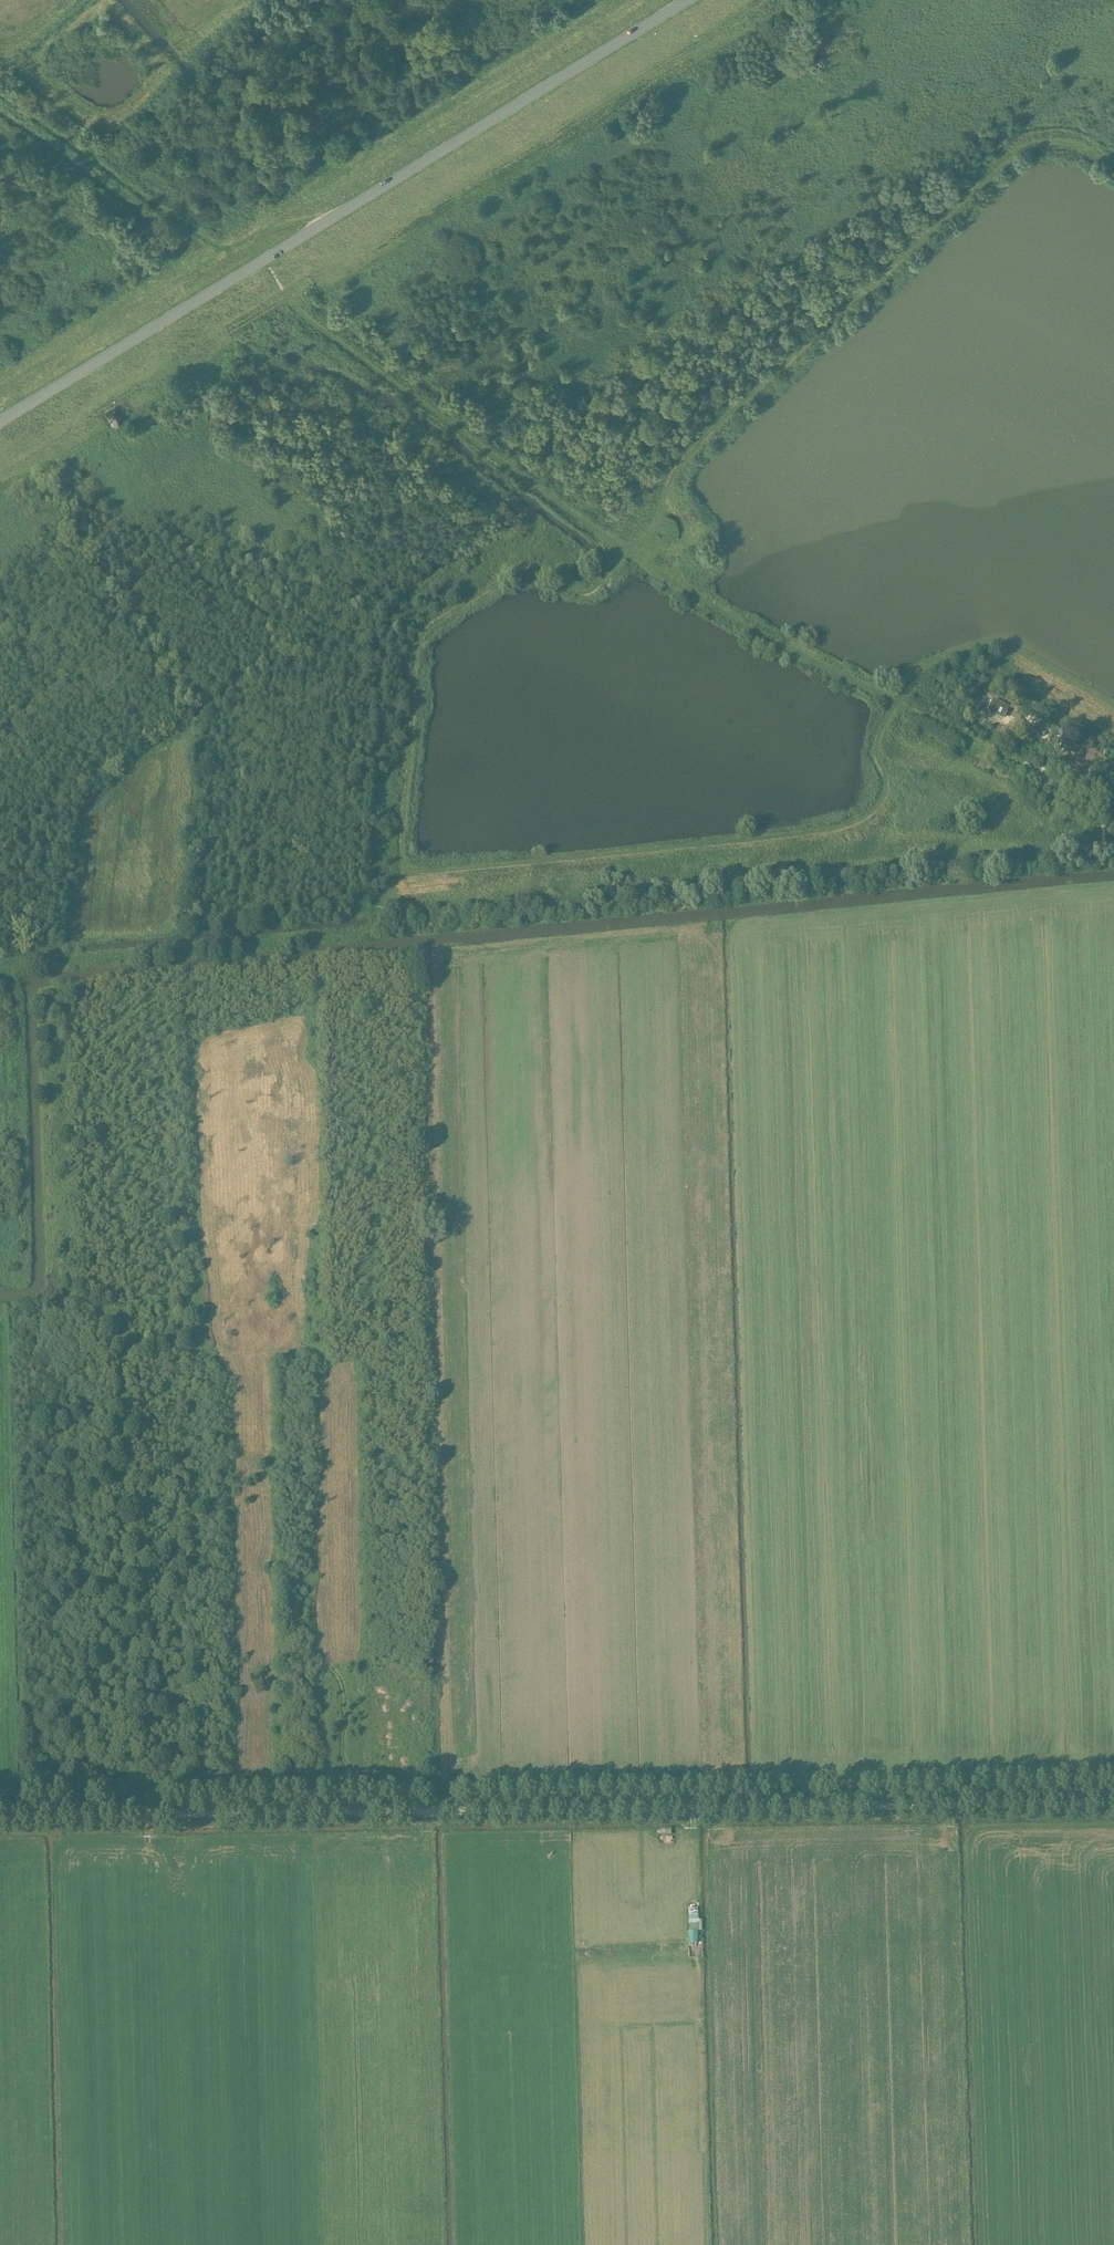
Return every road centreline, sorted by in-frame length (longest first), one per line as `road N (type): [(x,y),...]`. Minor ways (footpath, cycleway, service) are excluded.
road 1 (unclassified): [(0,1817),(1113,1803)]
road 2 (tertiary): [(0,423),(691,0)]

